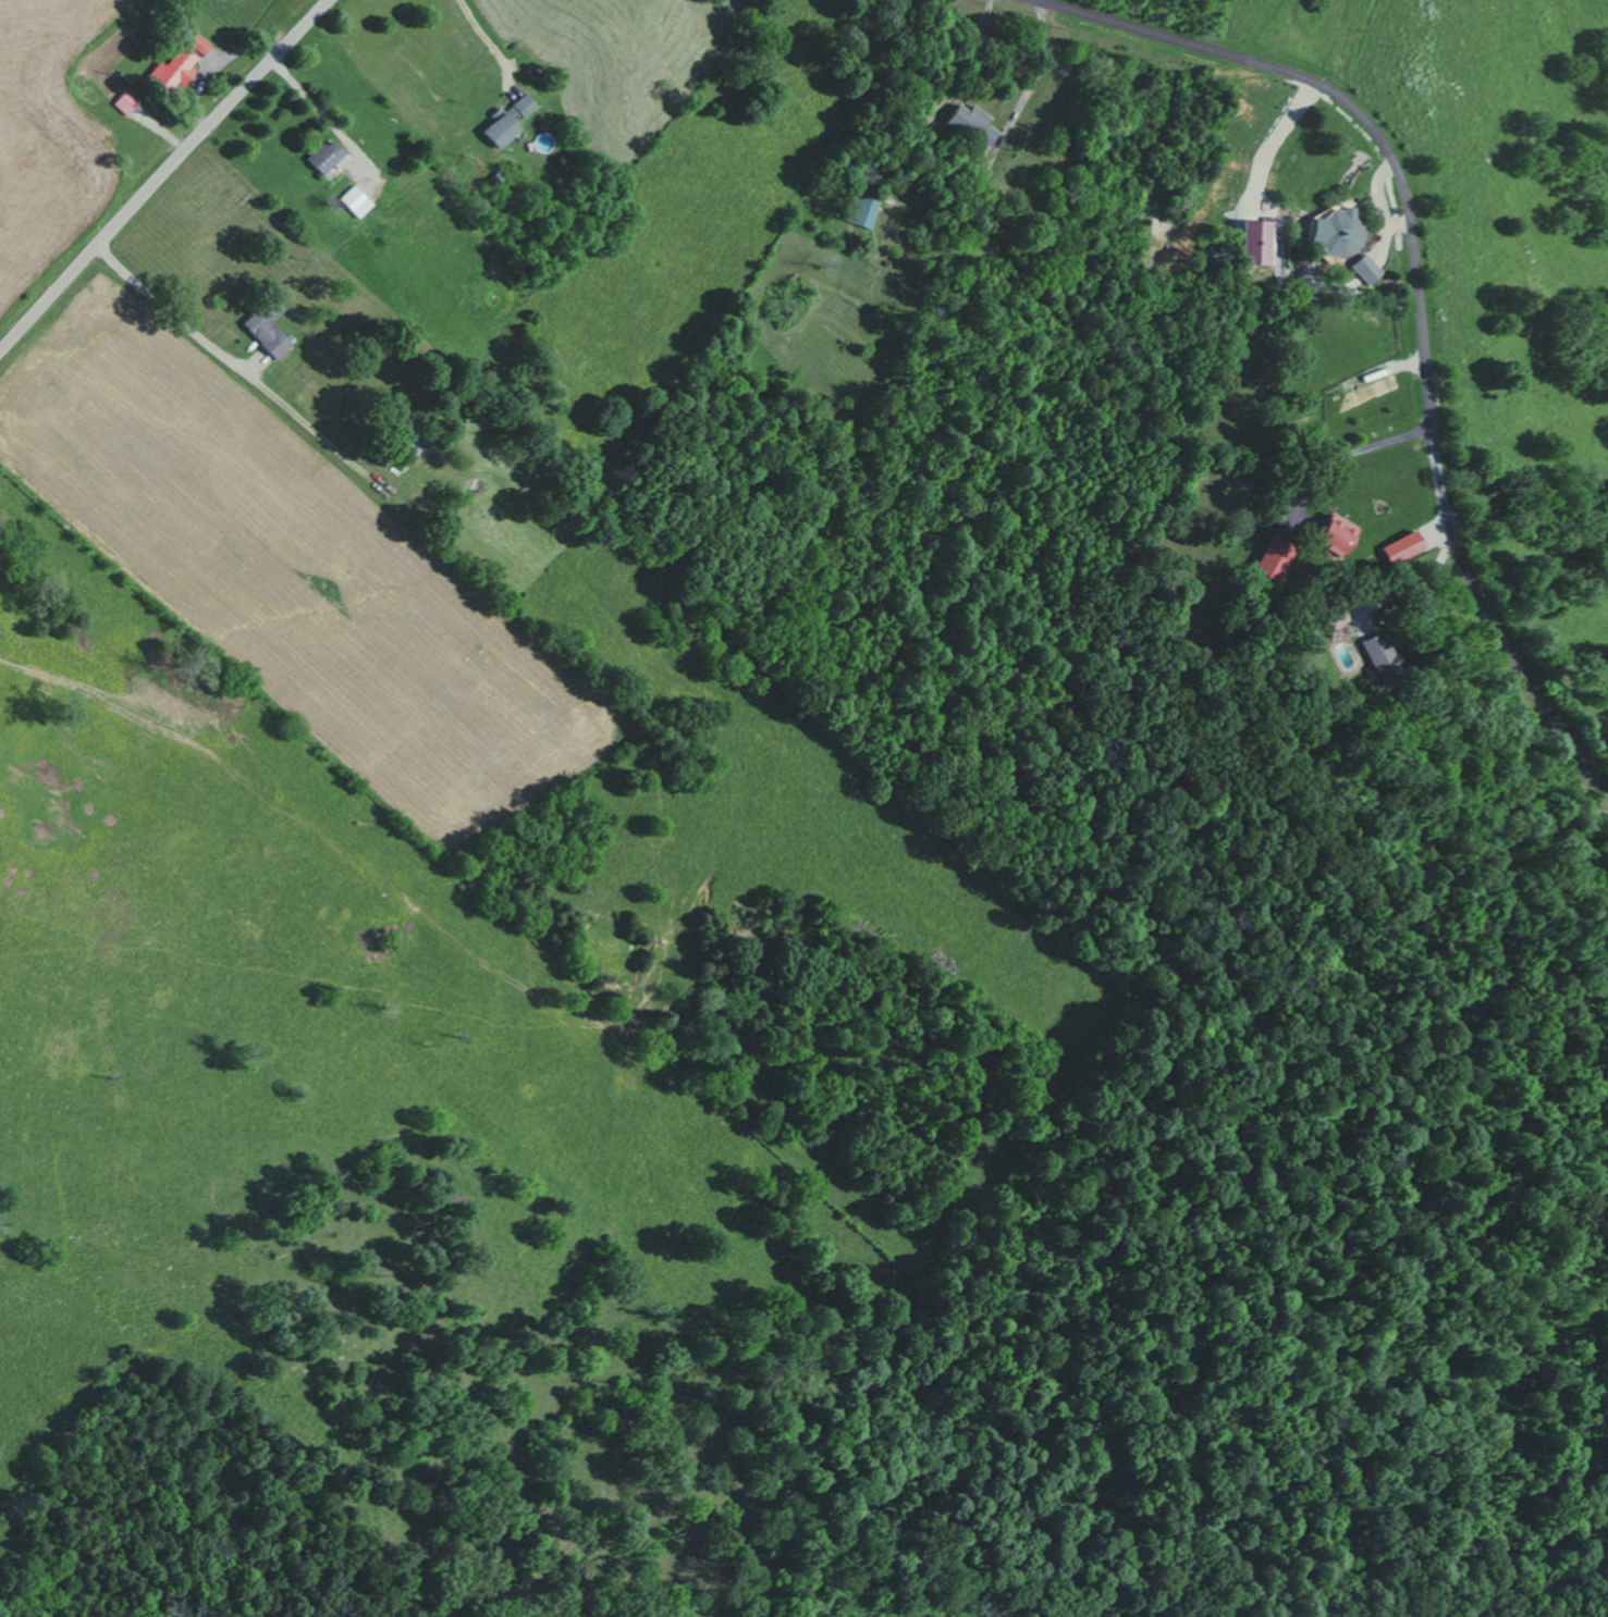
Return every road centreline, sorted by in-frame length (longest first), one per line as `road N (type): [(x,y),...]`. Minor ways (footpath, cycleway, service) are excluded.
road 1 (residential): [(1607,791),(1588,774),(1489,620),(1447,530),(1406,196),(1379,137),(1316,83),(1032,0)]
road 2 (residential): [(0,355),(329,0)]

